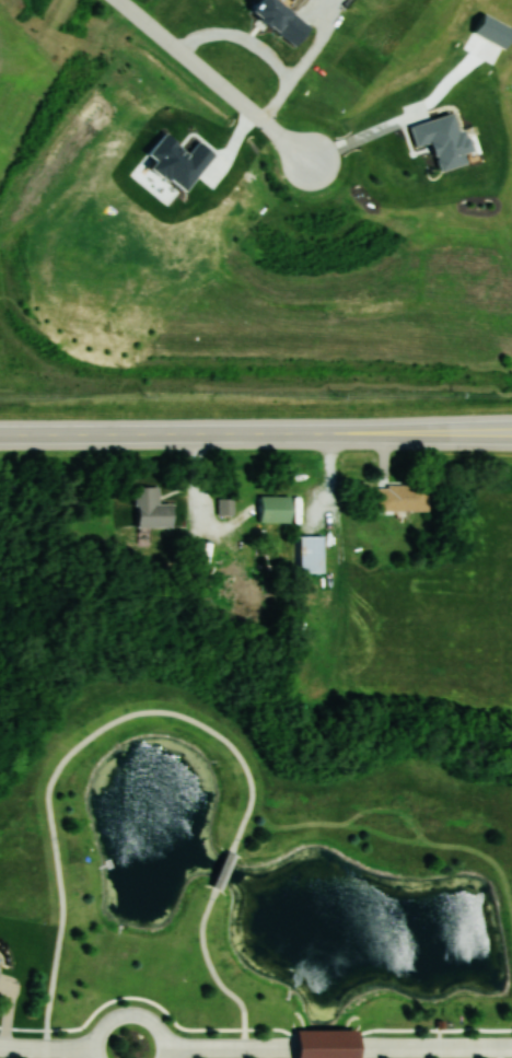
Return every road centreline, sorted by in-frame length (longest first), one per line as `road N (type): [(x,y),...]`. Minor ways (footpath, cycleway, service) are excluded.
road 1 (tertiary): [(511,432),(0,438)]
road 2 (residential): [(119,0),(314,164)]
road 3 (residential): [(359,1048),(511,1048)]
road 4 (residential): [(164,1047),(296,1048)]
road 5 (residential): [(163,1057),(161,1032),(132,1013),(102,1030),(99,1057)]

